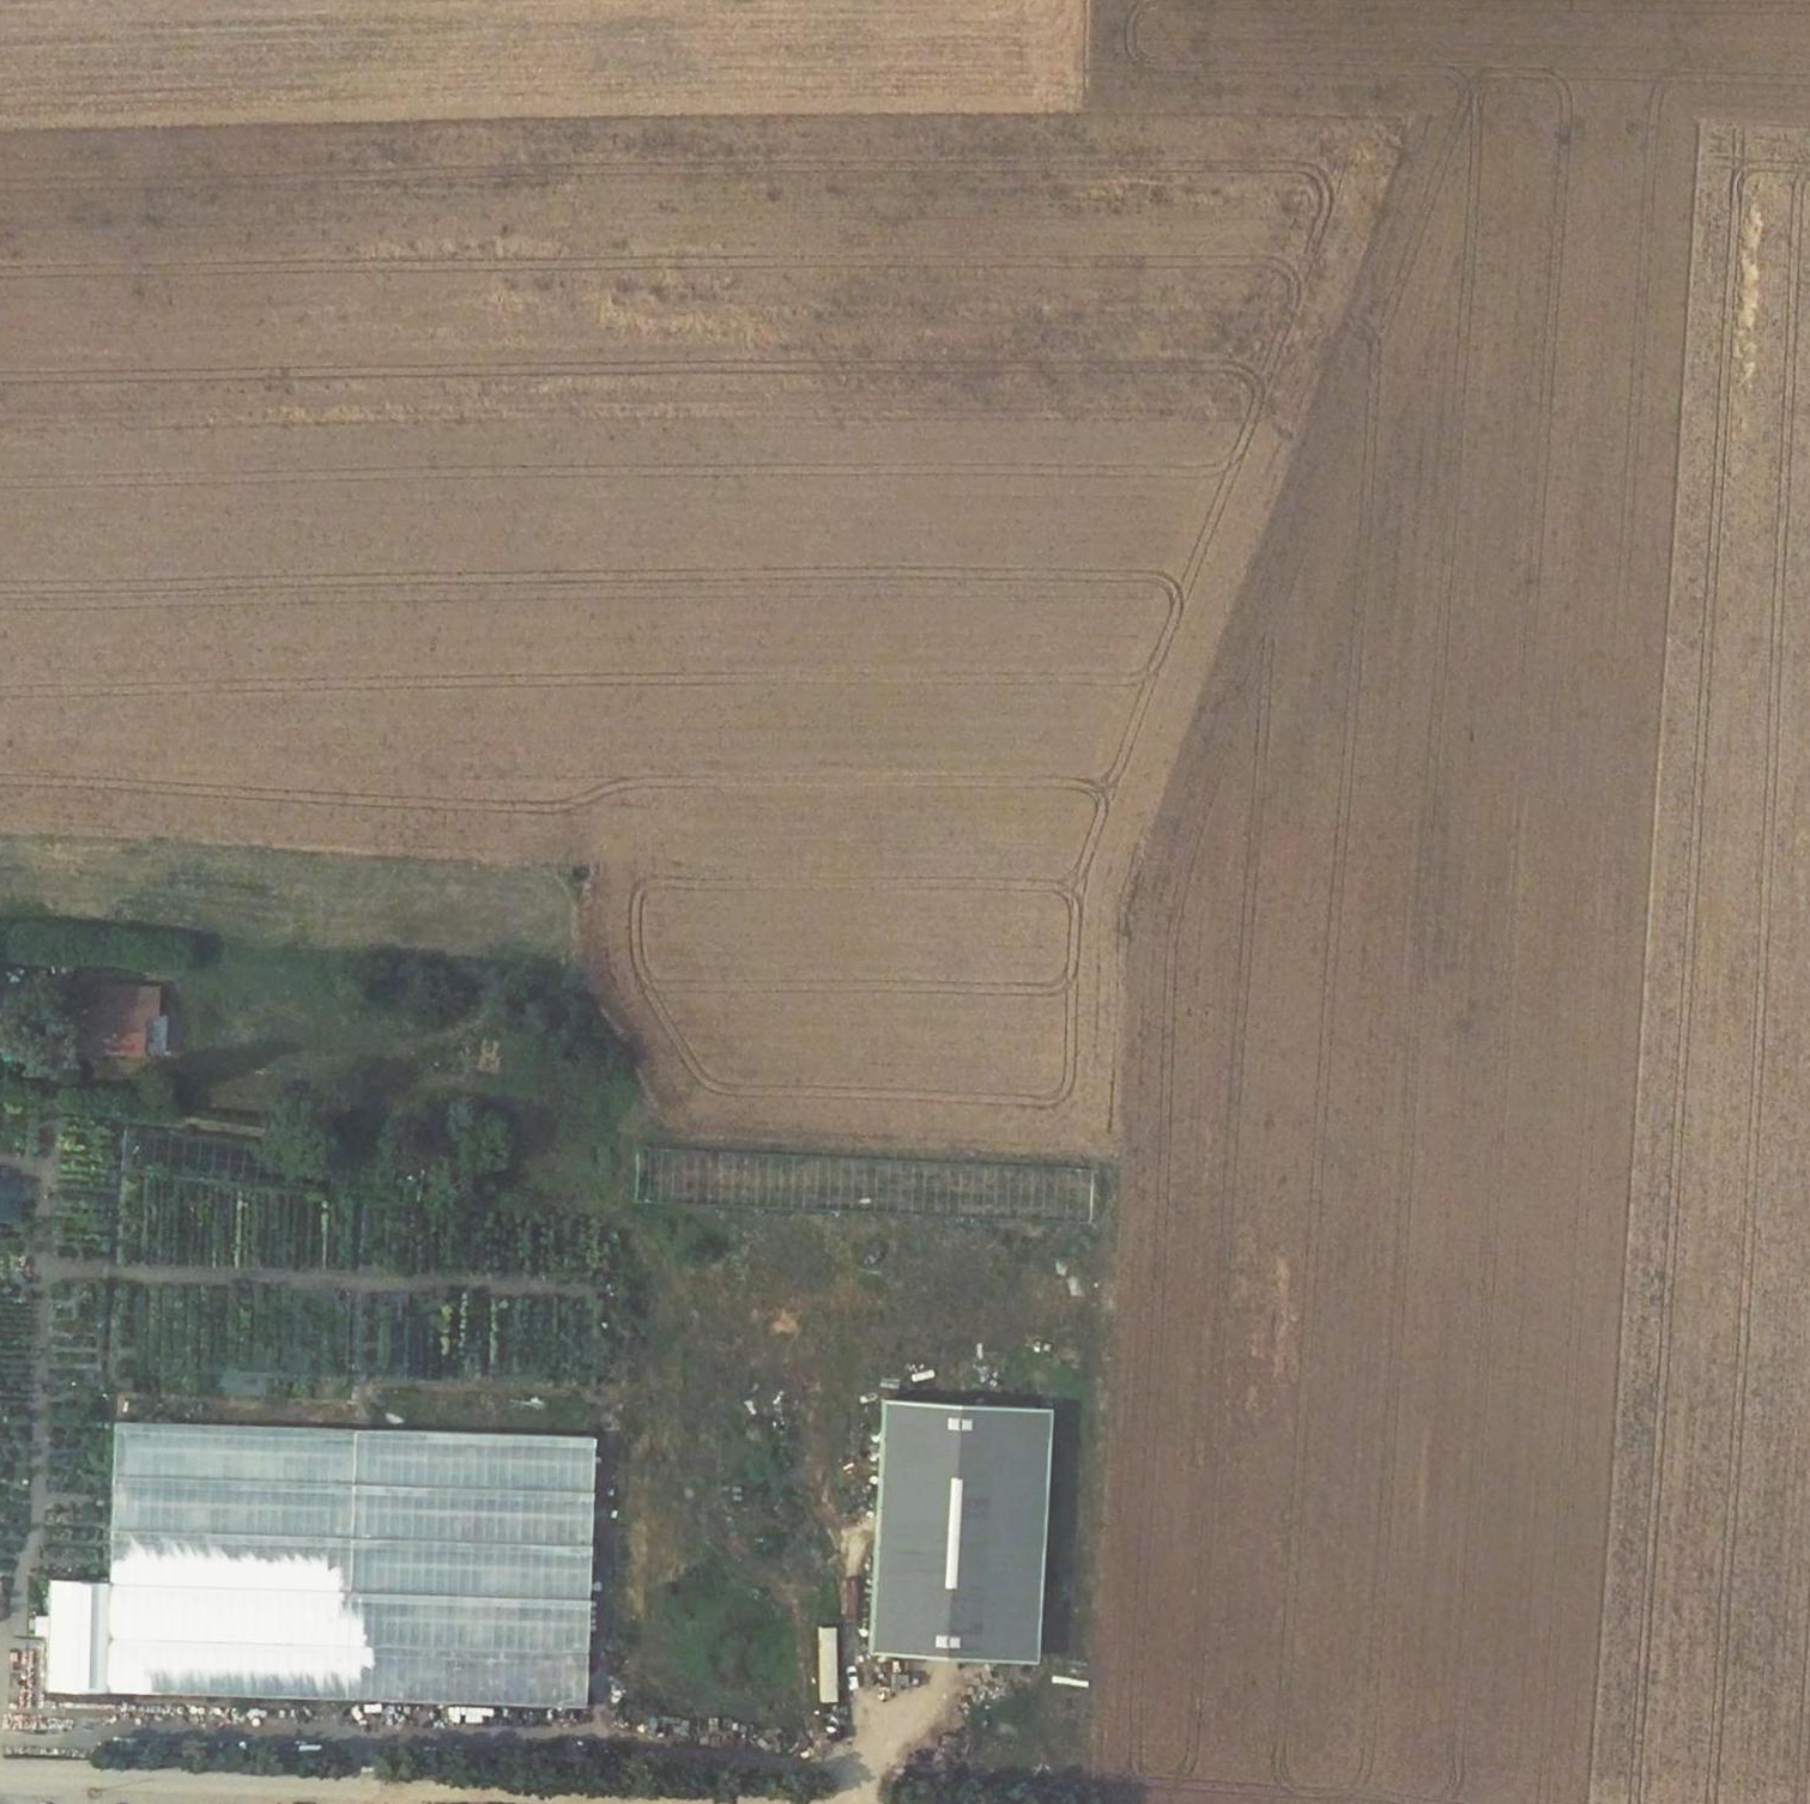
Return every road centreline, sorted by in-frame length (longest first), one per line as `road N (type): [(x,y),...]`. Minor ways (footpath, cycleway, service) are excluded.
road 1 (track): [(0,1785),(157,1782),(587,1803)]

